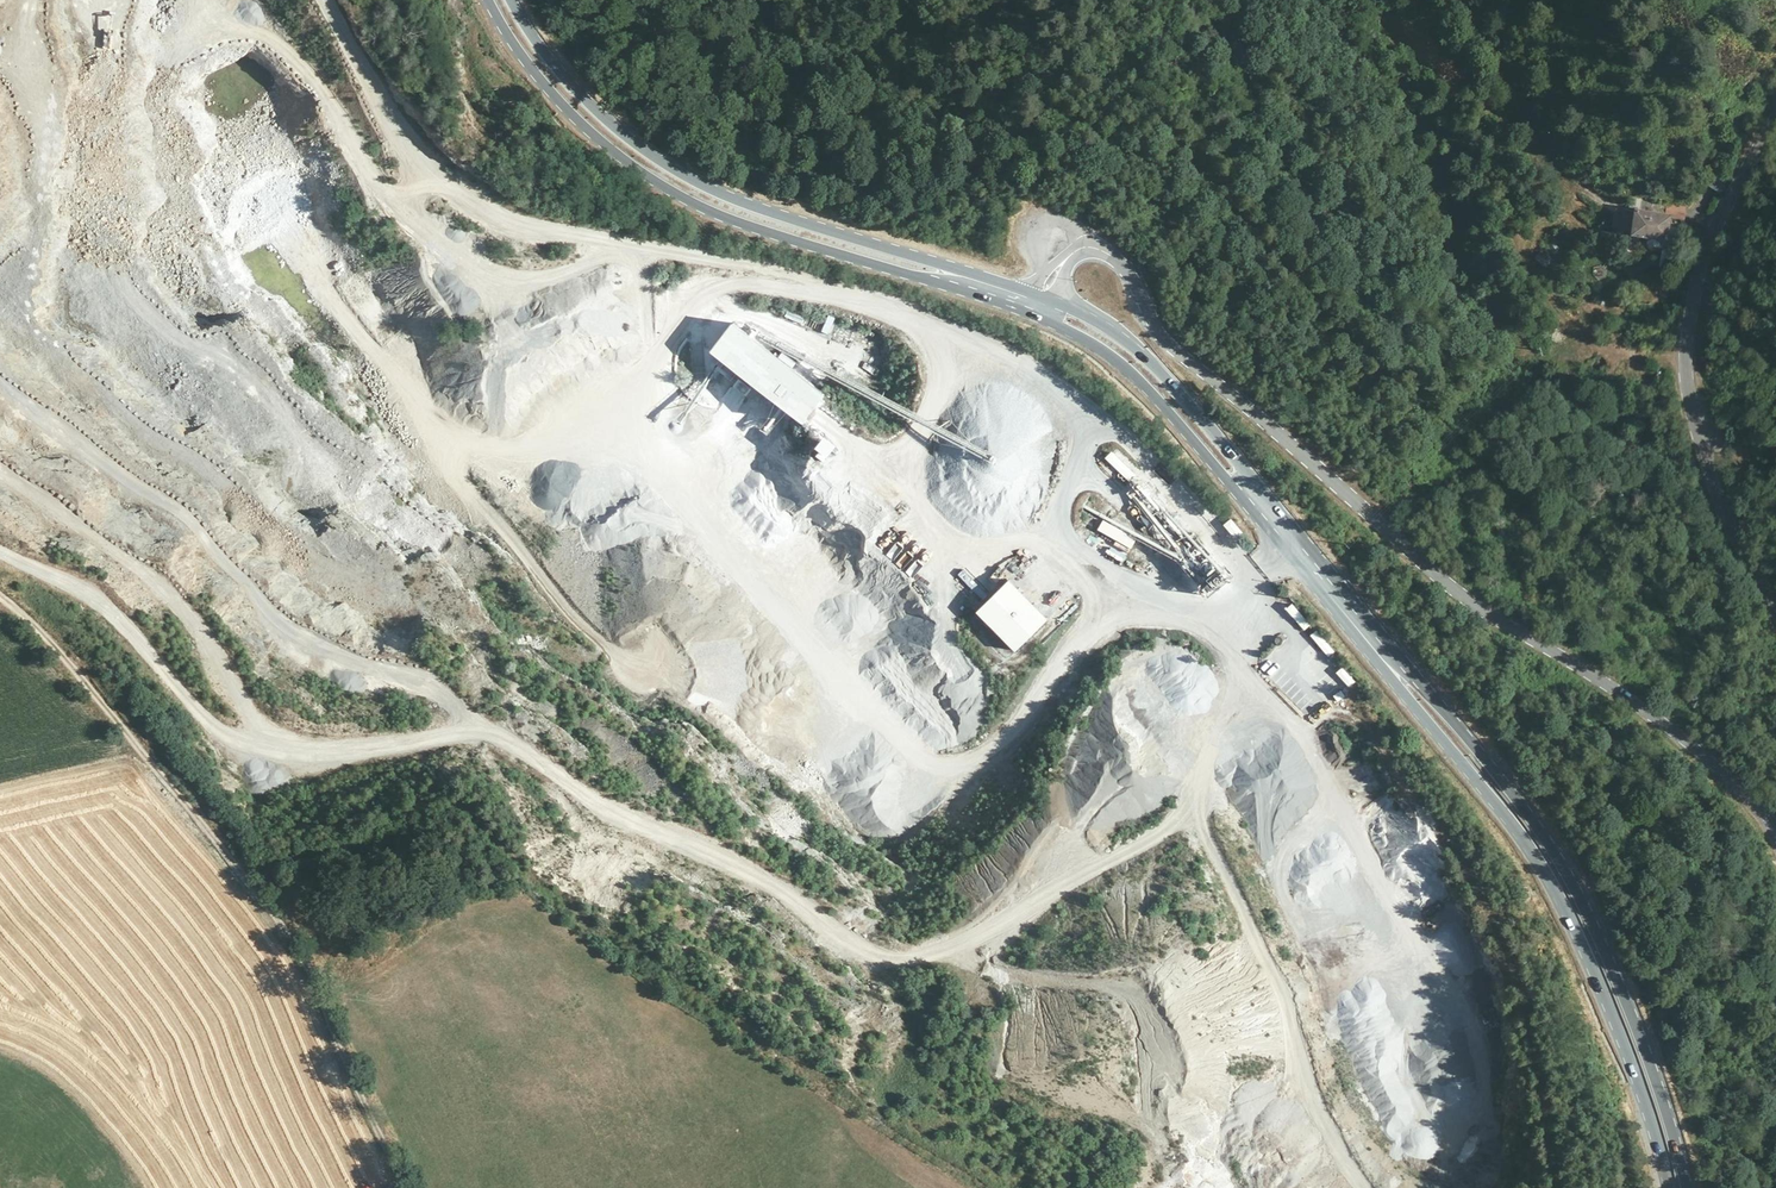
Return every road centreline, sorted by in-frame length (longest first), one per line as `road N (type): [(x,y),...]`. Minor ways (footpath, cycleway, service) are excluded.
road 1 (track): [(1220,640),(1234,673),(1196,813),(994,934),(928,955),(891,955),(860,945),(749,869),(630,821),(493,736),(322,755),(231,733),(197,708),(107,607),(0,553)]
road 2 (track): [(322,0),(409,147),(484,209),(512,225),(795,280),(963,342),(1086,410),(1128,444),(1260,590)]
road 3 (unclassified): [(1093,250),(1123,263),(1176,352),(1470,606),(1629,695),(1775,823)]
road 4 (track): [(0,147),(61,403),(87,436),(187,509),(239,580),(284,623),(325,648),(432,686),(493,736)]
road 5 (track): [(37,0),(37,36),(80,140),(97,214),(122,367),(153,416),(198,465),(301,549),(449,608)]
road 6 (track): [(1128,592),(993,749),(964,761),(927,759),(894,740),(847,691),(687,508),(624,409)]
road 7 (track): [(0,601),(91,689),(311,955),(415,1187)]
road 8 (track): [(108,0),(111,45),(130,98),(176,181),(210,330),(246,383),(324,467),(404,532),(437,541)]
road 9 (track): [(1234,673),(1306,732),(1403,920),(1412,945),(1406,967),(1388,983),(1337,987),(1296,941),(1276,875),(1280,850),(1313,795)]
road 10 (primary): [(1688,1187),(1625,995),(1556,854),(1432,695),(1382,654)]
road 11 (track): [(795,280),(739,282),(698,298),(624,409),(536,458),(496,457),(434,433),(370,349),(343,283)]
road 12 (primary): [(1382,654),(1404,694),(1562,898),(1616,1021),(1670,1187)]
road 13 (primary): [(490,0),(540,77),(639,168),(713,211),(796,241),(866,264),(946,275)]
road 14 (primary): [(946,275),(717,193),(647,153),(553,64),(511,0)]
road 15 (track): [(625,245),(547,278),(480,273),(448,258),(236,0)]
road 16 (unclassified): [(1775,586),(1715,489),(1689,375),(1682,263),(1725,173),(1775,113)]
road 17 (track): [(1220,640),(1052,542),(990,524),(892,470),(820,417)]
road 18 (track): [(434,433),(466,491),(601,645),(680,682),(752,738)]
road 19 (track): [(283,749),(170,594),(0,471)]
road 20 (track): [(1365,990),(1362,1021),(1398,1101),(1415,1121),(1438,1128),(1459,1122),(1484,1075),(1480,1036),(1468,1002),(1410,953)]
road 21 (track): [(941,951),(1026,979),(1123,993),(1139,1004),(1149,1021),(1151,1124),(1168,1150)]
road 22 (primary): [(1259,503),(1236,460),(1166,375),(1105,328),(1062,316)]
road 23 (primary): [(1062,316),(1156,396),(1221,474),(1259,503)]
road 24 (primary): [(1382,654),(1259,503)]
road 25 (track): [(948,336),(935,416),(902,476)]
road 26 (track): [(1076,404),(1084,437),(1077,483),(1052,542)]
road 27 (track): [(1378,1187),(1322,1080)]

